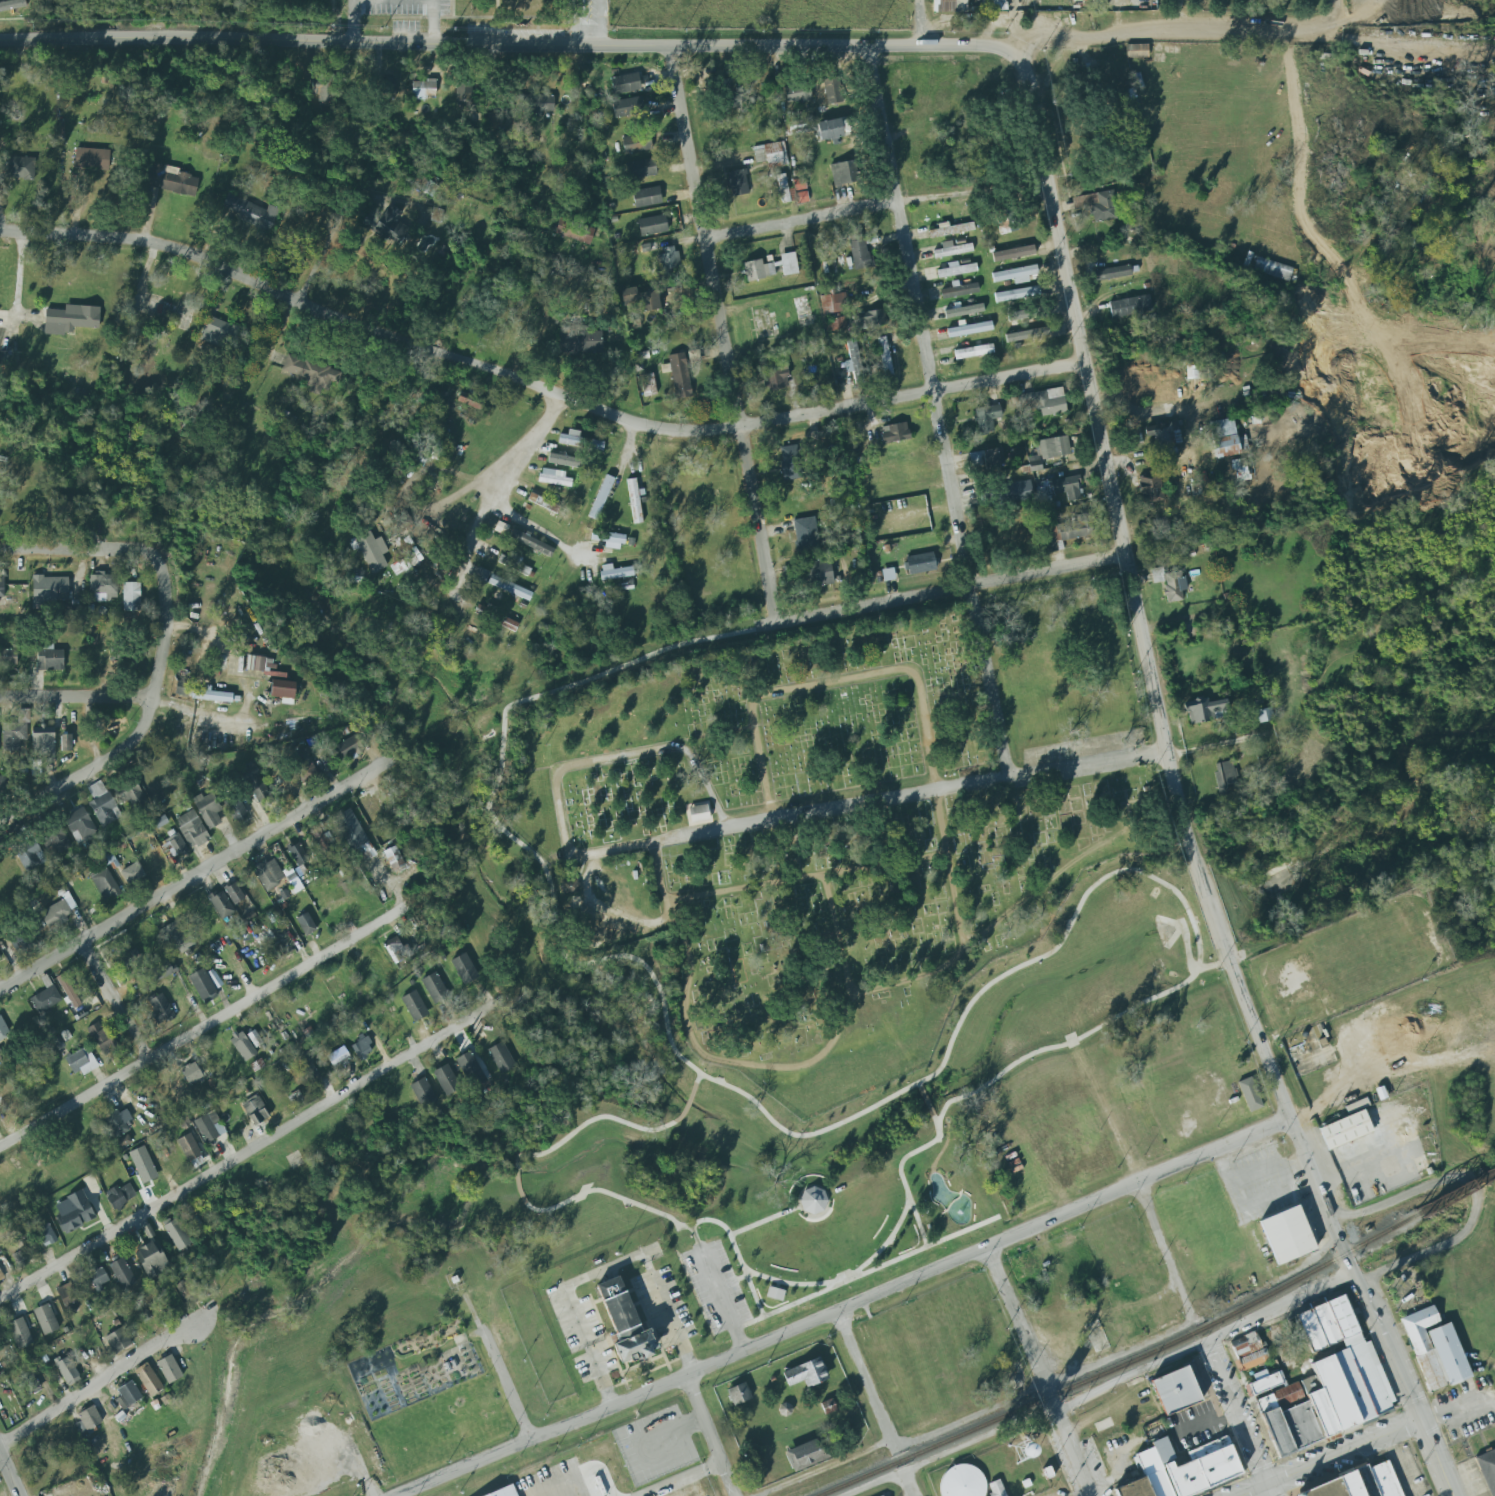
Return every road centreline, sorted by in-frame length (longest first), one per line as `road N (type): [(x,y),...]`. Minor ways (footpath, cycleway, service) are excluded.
road 1 (tertiary): [(1342,1254),(1227,962),(1166,756),(1029,76),(1015,55)]
road 2 (residential): [(0,232),(158,244),(325,316),(671,429),(740,426),(1083,362)]
road 3 (tertiary): [(0,40),(984,46),(1015,55)]
road 4 (tertiary): [(1290,1117),(397,1495)]
road 5 (residential): [(1008,777),(869,46)]
road 6 (residential): [(1166,756),(1008,777),(569,860)]
road 7 (residential): [(776,625),(668,46)]
road 8 (residential): [(0,1300),(492,1004)]
road 9 (residential): [(1351,1273),(848,1495)]
road 10 (residential): [(0,1146),(407,905)]
road 11 (residential): [(0,989),(383,765)]
road 12 (residential): [(776,625),(1124,554)]
road 13 (residential): [(0,821),(142,731),(165,592),(150,553)]
road 14 (residential): [(703,237),(1047,182)]
road 15 (track): [(578,102),(642,421)]
road 16 (residential): [(1015,55),(1041,40),(1293,33),(1328,20)]
road 17 (residential): [(1328,1216),(1365,1212),(1442,1181),(1458,1179),(1475,1192),(1459,1235),(1355,1283)]
road 18 (tertiary): [(1449,1495),(1342,1254)]
road 19 (residential): [(455,597),(486,497),(567,396)]
road 20 (residential): [(1478,1395),(1265,1485)]
road 21 (residential): [(192,1325),(0,1446)]
road 22 (track): [(776,625),(564,684)]
road 23 (residential): [(1048,1399),(983,1248)]
road 24 (residential): [(530,1440),(482,1326),(460,1295)]
road 25 (residential): [(1265,1485),(1206,1343)]
road 26 (residential): [(0,697),(153,696)]
road 27 (residential): [(1191,1320),(1133,1181)]
road 28 (residential): [(0,548),(150,553)]
road 29 (residential): [(894,1450),(835,1313)]
road 30 (residential): [(150,1061),(79,942)]
road 31 (residential): [(732,1495),(682,1378)]

